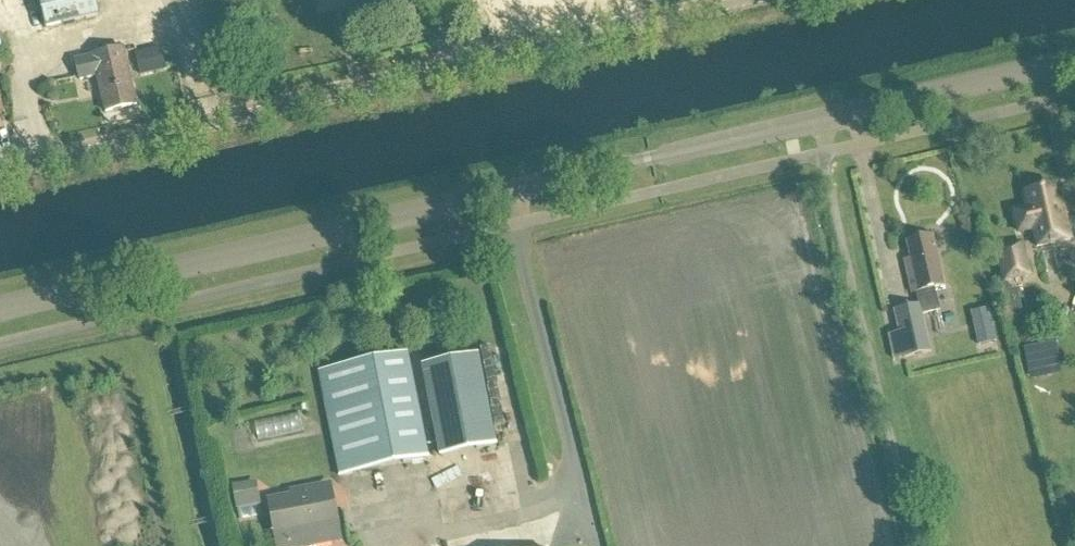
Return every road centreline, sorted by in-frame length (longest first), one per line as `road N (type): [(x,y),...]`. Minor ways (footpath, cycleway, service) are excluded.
road 1 (residential): [(1074,62),(0,310)]
road 2 (unclassified): [(746,0),(0,171)]

